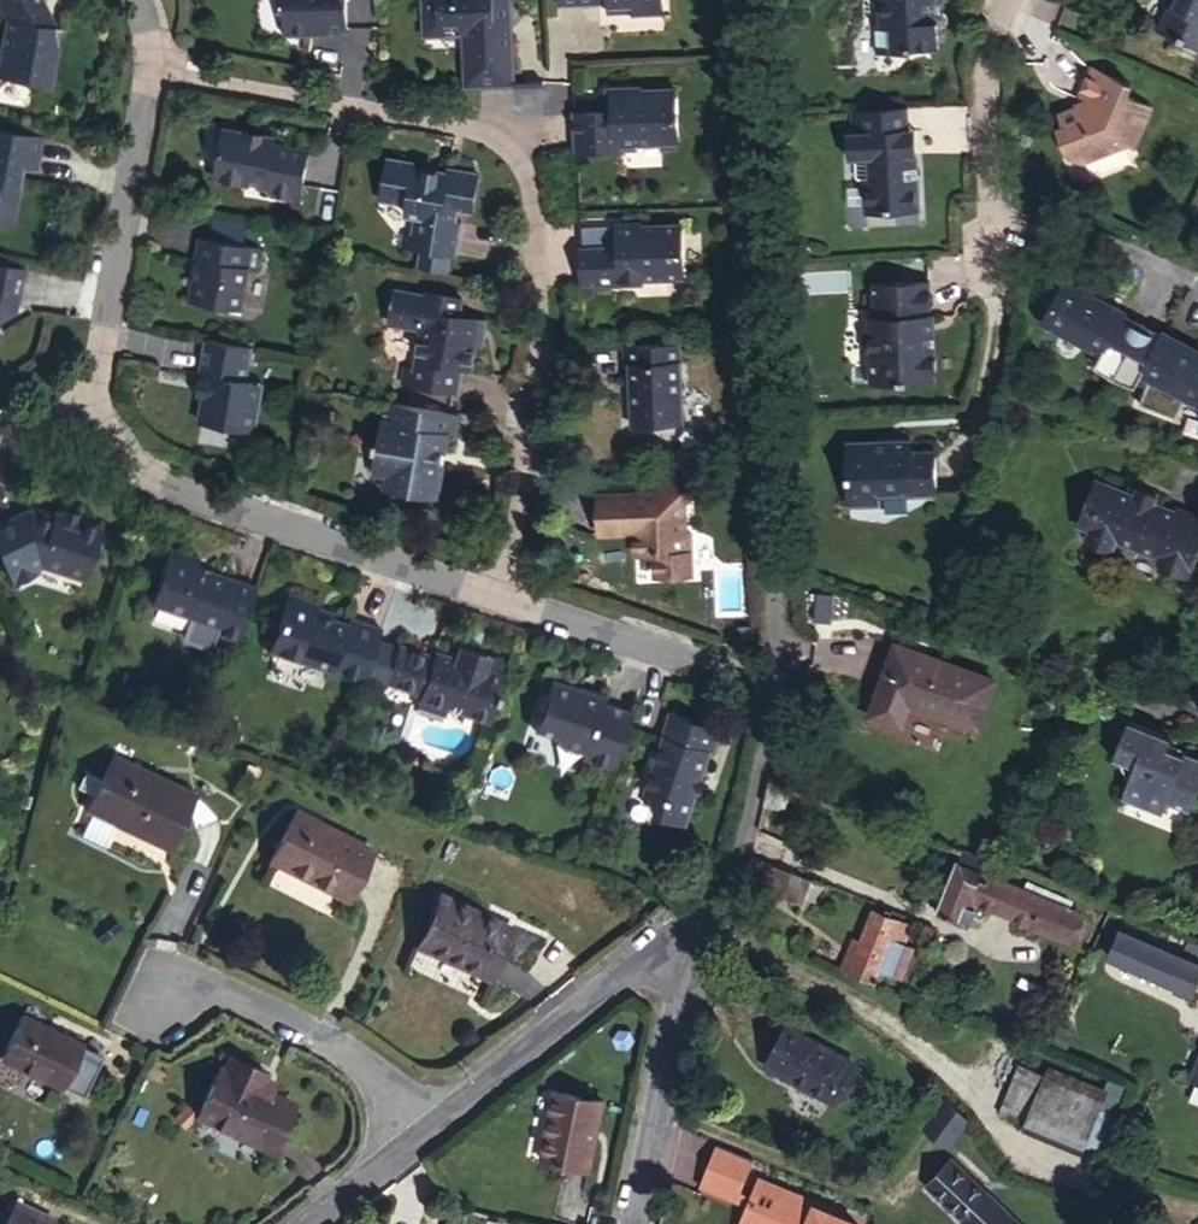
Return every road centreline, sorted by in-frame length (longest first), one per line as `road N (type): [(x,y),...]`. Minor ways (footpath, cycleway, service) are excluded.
road 1 (residential): [(139,73),(459,124),(501,145),(522,177),(529,235),(528,371),(504,603)]
road 2 (residential): [(504,603),(758,687),(765,743),(740,851),(720,904),(688,952)]
road 3 (residential): [(75,395),(154,487),(504,603)]
road 4 (residential): [(402,1136),(644,954),(688,952)]
road 5 (residential): [(139,73),(95,368),(75,395)]
road 6 (residential): [(402,1136),(353,1062),(179,977),(156,993)]
road 7 (residential): [(688,952),(667,1025),(635,1223)]
road 8 (residential): [(295,1223),(402,1136)]

